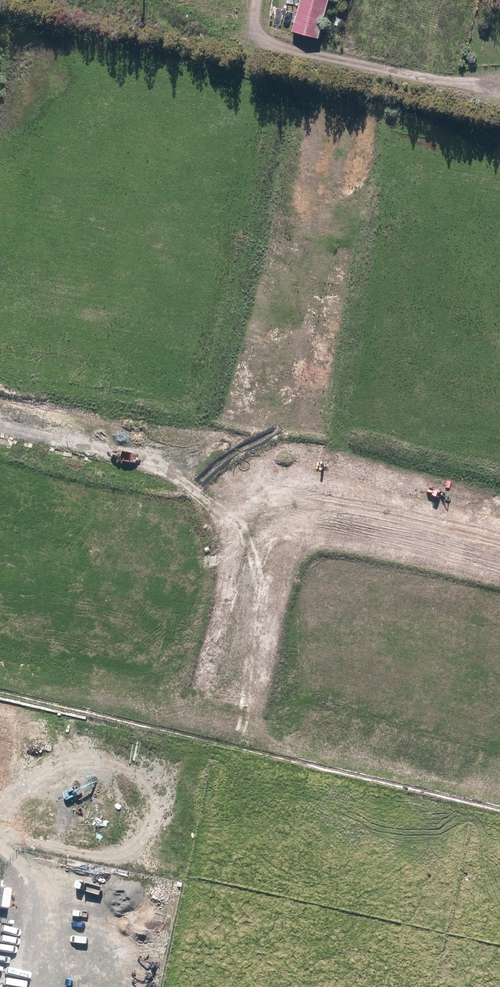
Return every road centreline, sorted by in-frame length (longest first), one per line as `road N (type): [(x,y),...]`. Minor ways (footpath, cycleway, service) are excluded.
road 1 (unclassified): [(216,501),(307,103)]
road 2 (unclassified): [(134,864),(216,501)]
road 3 (unclassified): [(216,501),(499,562)]
road 4 (track): [(258,0),(252,25),(266,45),(499,84)]
road 5 (unclassified): [(0,454),(216,501)]

